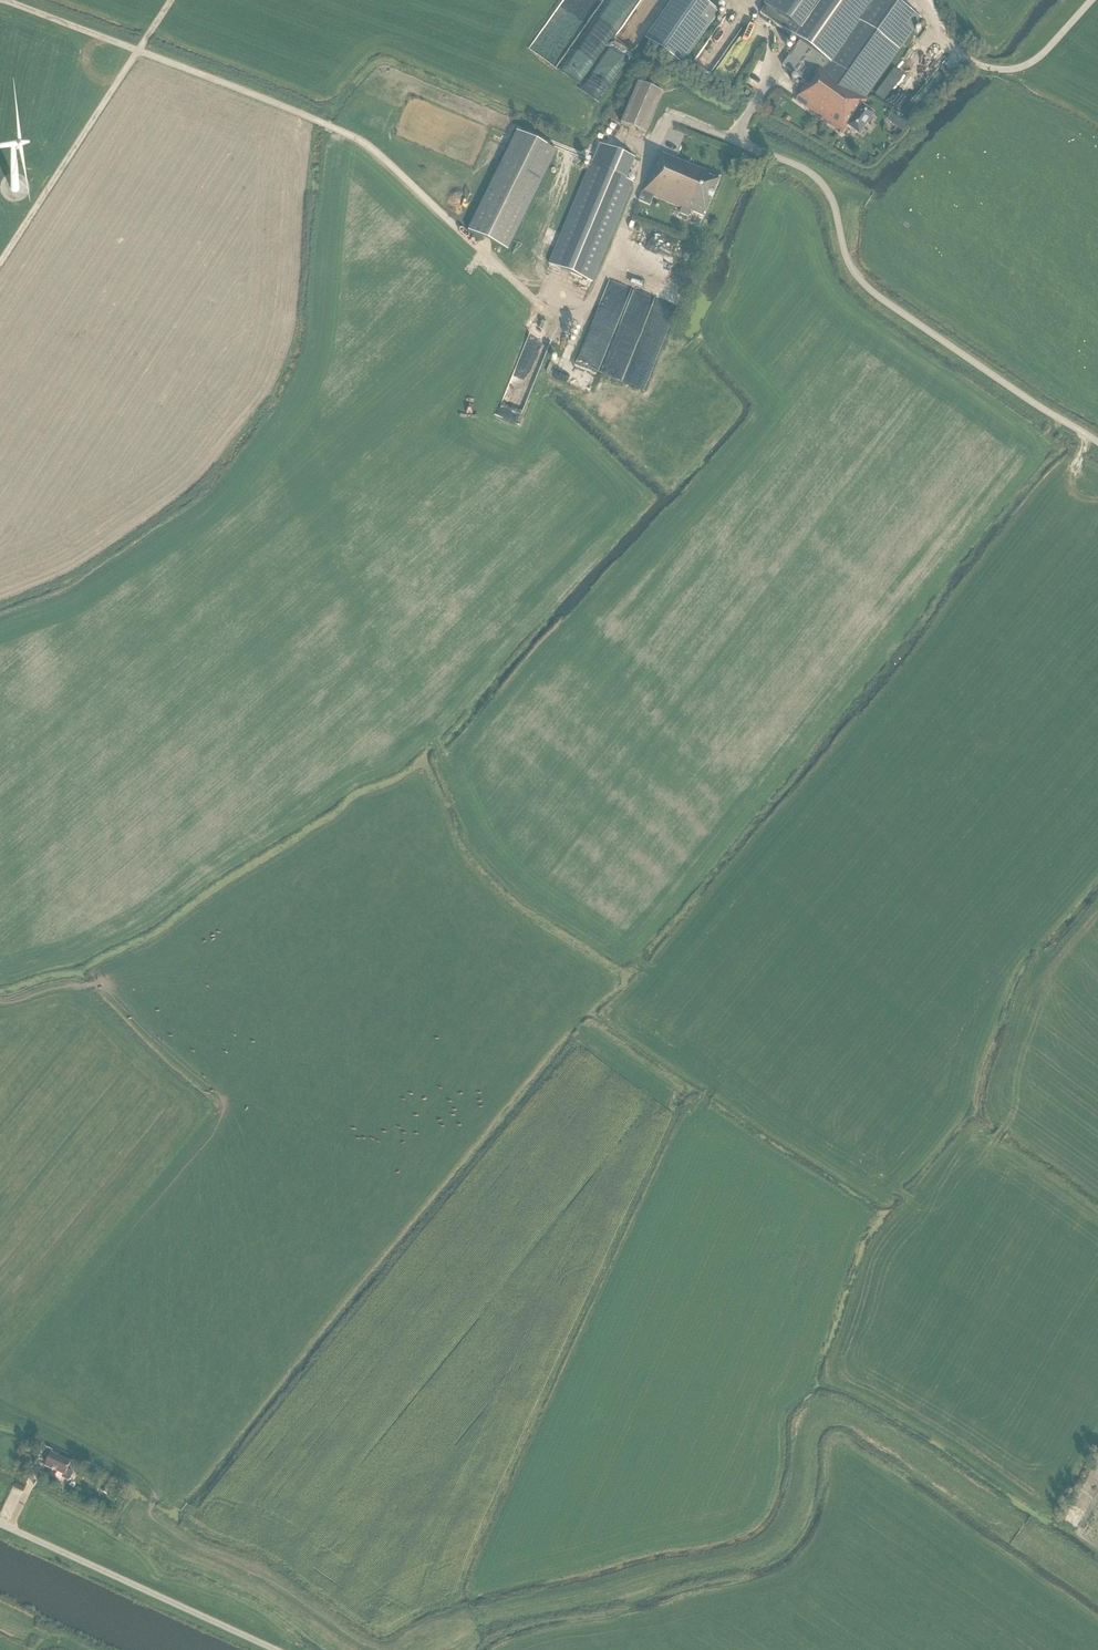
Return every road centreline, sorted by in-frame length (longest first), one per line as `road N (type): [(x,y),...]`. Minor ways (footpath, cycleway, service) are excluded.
road 1 (track): [(7,0),(350,135),(556,314),(590,312),(666,118),(738,139)]
road 2 (unclassified): [(1097,445),(871,295),(846,262),(833,203),(819,181),(738,139)]
road 3 (track): [(0,263),(171,0)]
road 4 (unclassified): [(278,1649),(0,1523)]
road 5 (track): [(715,0),(776,31),(777,53),(738,139)]

